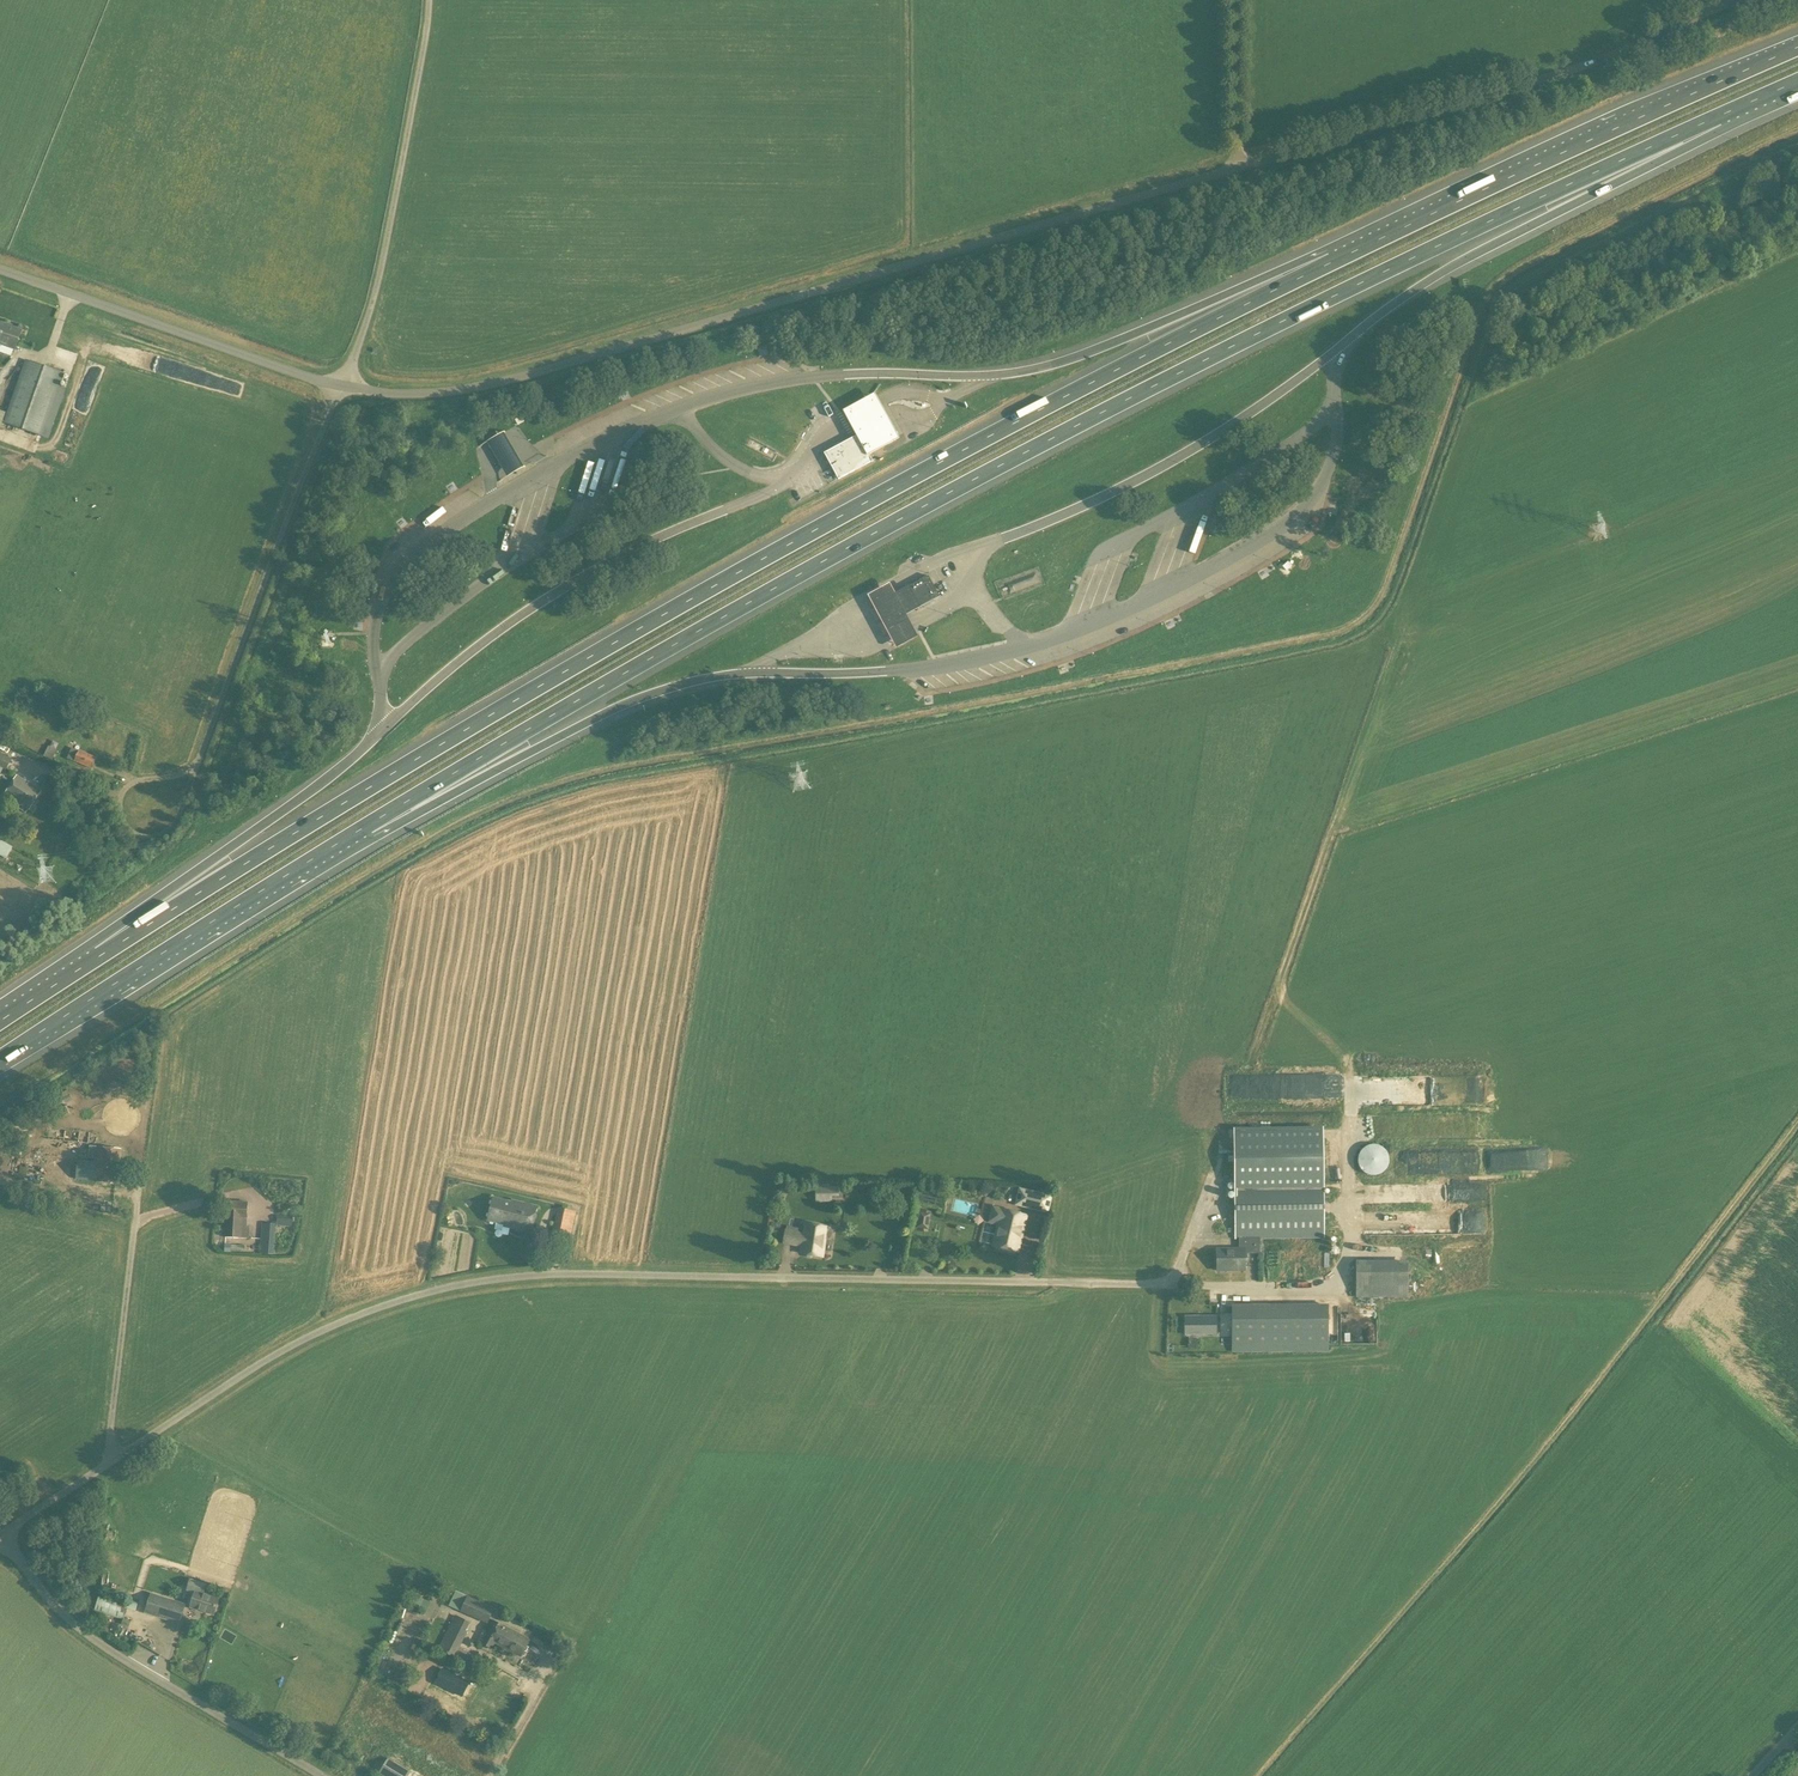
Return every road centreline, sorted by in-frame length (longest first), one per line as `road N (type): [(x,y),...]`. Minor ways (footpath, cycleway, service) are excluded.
road 1 (motorway): [(364,828),(652,658),(1075,427),(1362,282),(1719,117)]
road 2 (unclassified): [(1735,0),(1547,77),(518,377),(407,394),(343,385)]
road 3 (motorway): [(1330,263),(816,530),(488,714),(101,956)]
road 4 (unclassified): [(2,1534),(275,1354),(378,1307),(454,1286),(564,1274),(1171,1284)]
road 5 (motorway): [(1797,47),(1330,263)]
road 6 (motorway): [(1344,343),(1387,307),(1719,117)]
road 7 (motorway): [(0,1059),(364,828)]
road 8 (motorway): [(364,828),(435,802),(613,709),(693,681),(751,673)]
road 9 (unclassified): [(193,773),(343,385)]
road 10 (unclassified): [(321,1775),(84,1632),(2,1534)]
road 11 (unclassified): [(343,385),(386,245),(429,0)]
road 12 (motorway): [(1330,263),(1010,376),(968,380)]
road 13 (unclassified): [(343,385),(0,267)]
road 14 (motorway): [(374,736),(348,766),(224,853),(101,956)]
road 15 (unclassified): [(193,773),(133,782),(115,803),(118,830),(159,837),(192,786)]
road 16 (motorway): [(101,956),(0,1022)]

